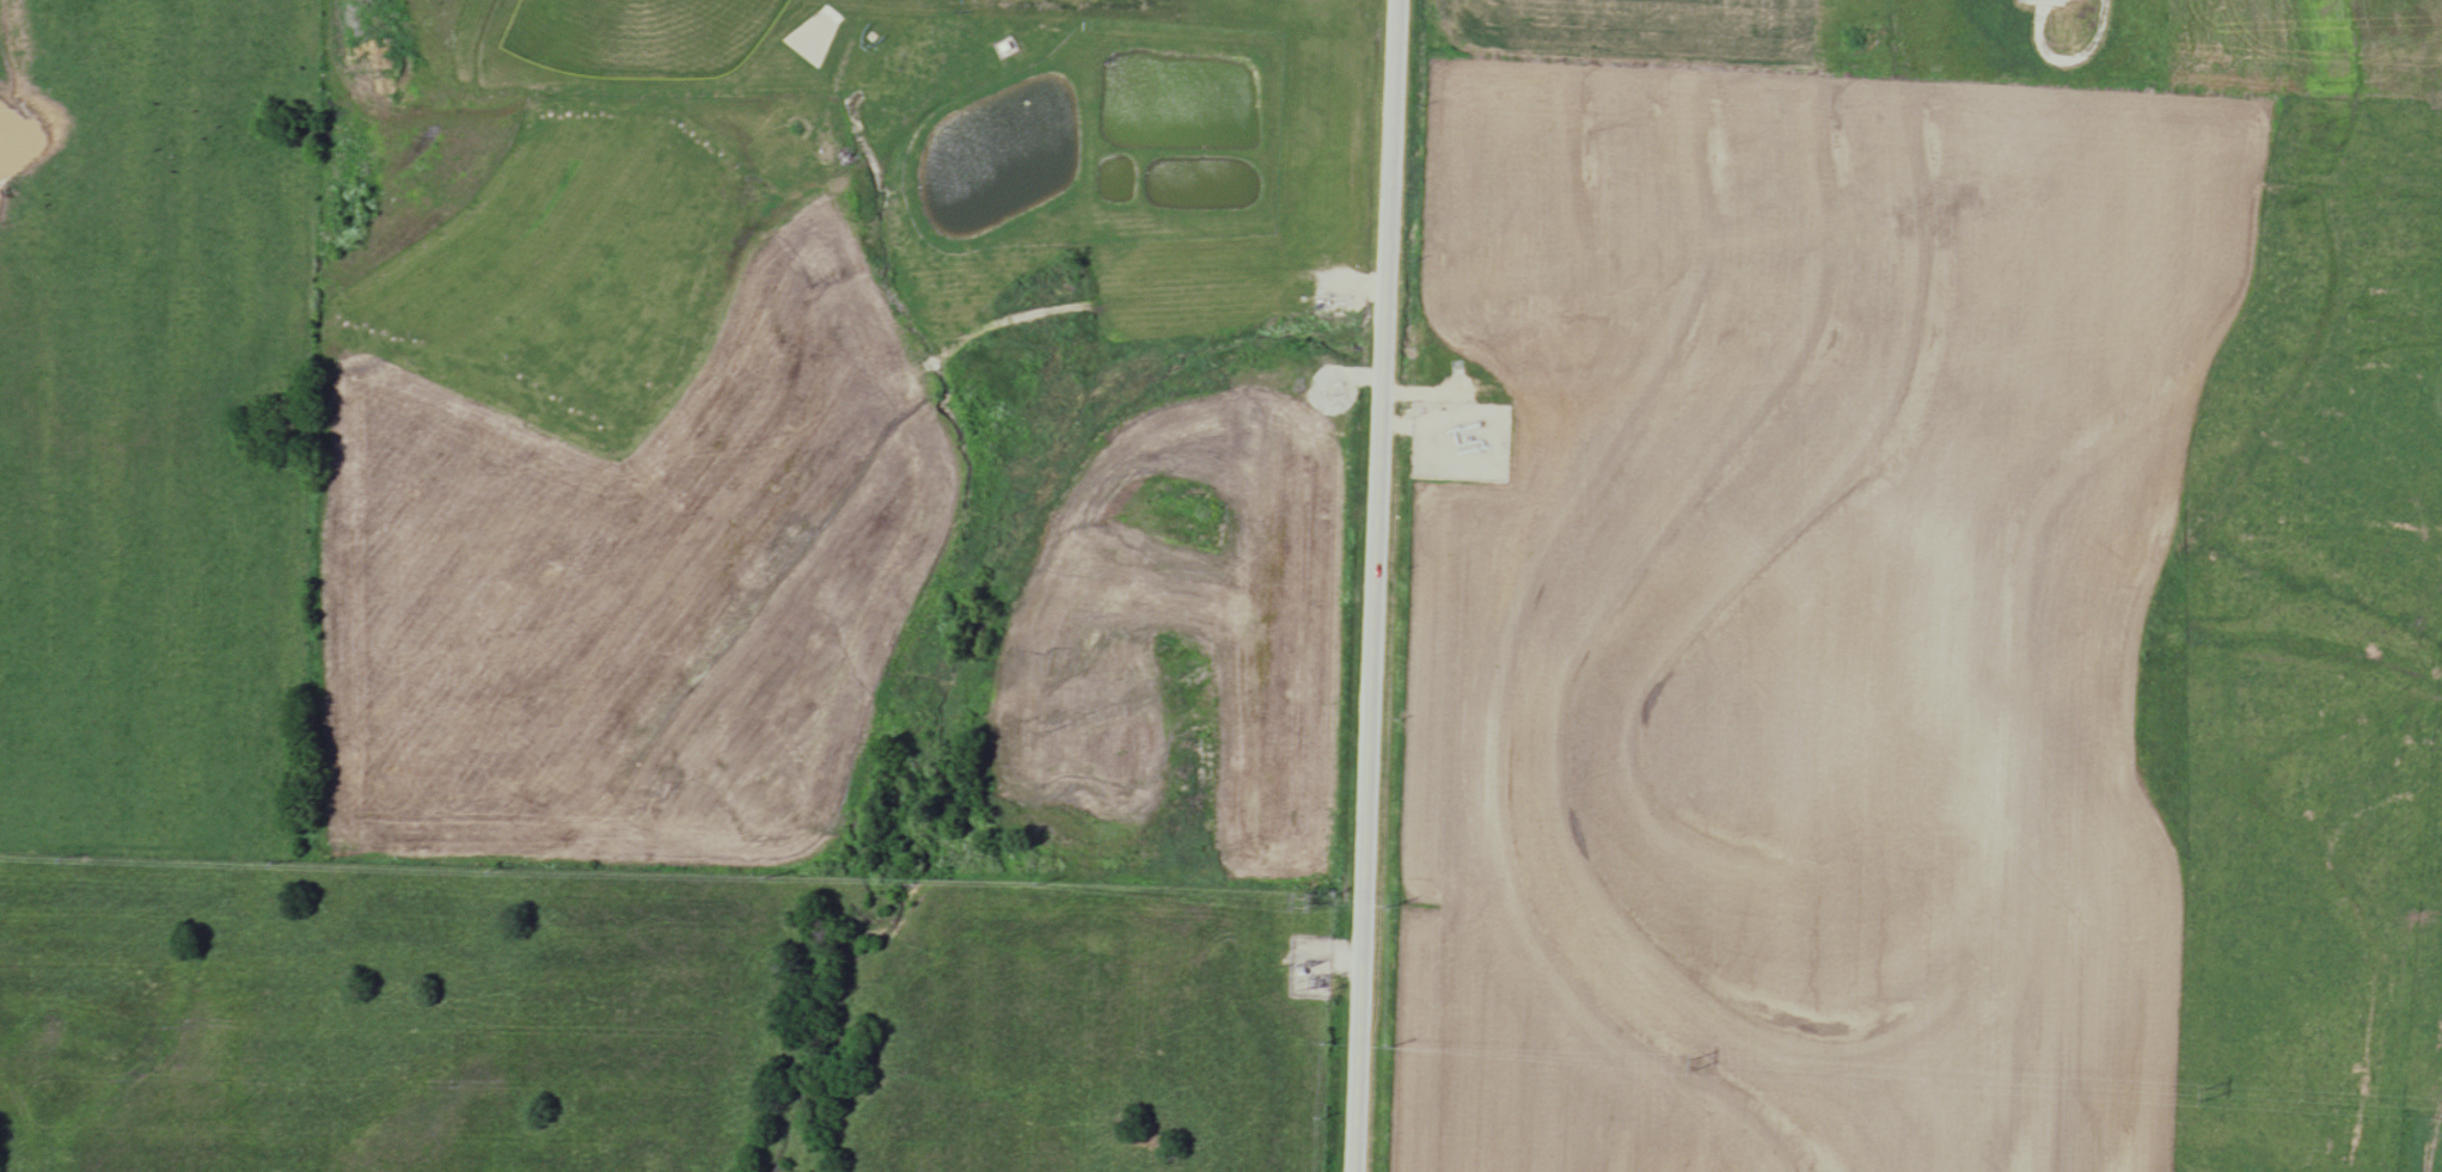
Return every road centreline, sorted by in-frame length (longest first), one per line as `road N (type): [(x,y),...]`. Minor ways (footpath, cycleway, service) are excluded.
road 1 (secondary): [(1397,0),(1350,1171)]

